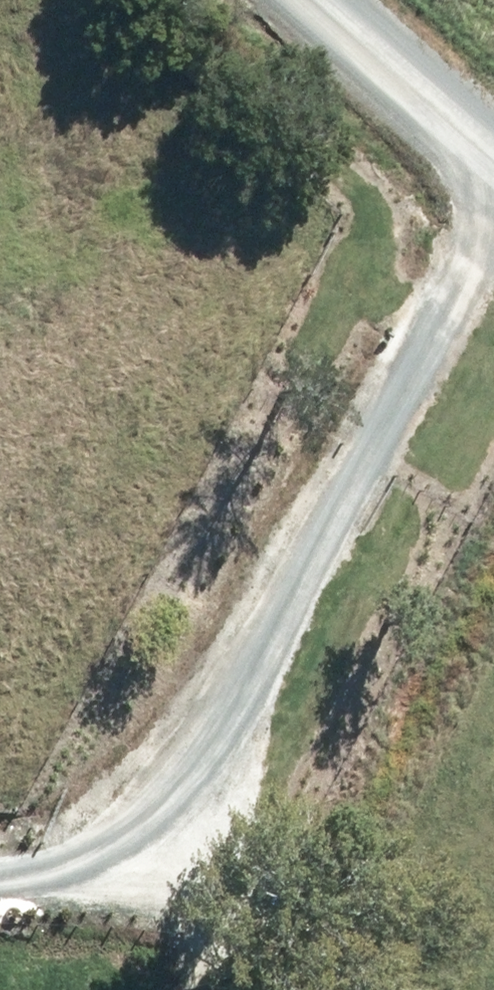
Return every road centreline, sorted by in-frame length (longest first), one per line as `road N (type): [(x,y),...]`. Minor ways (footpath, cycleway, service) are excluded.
road 1 (track): [(201,844),(493,265)]
road 2 (track): [(0,906),(104,898),(201,844),(189,989)]
road 3 (unclassified): [(493,178),(290,0)]

